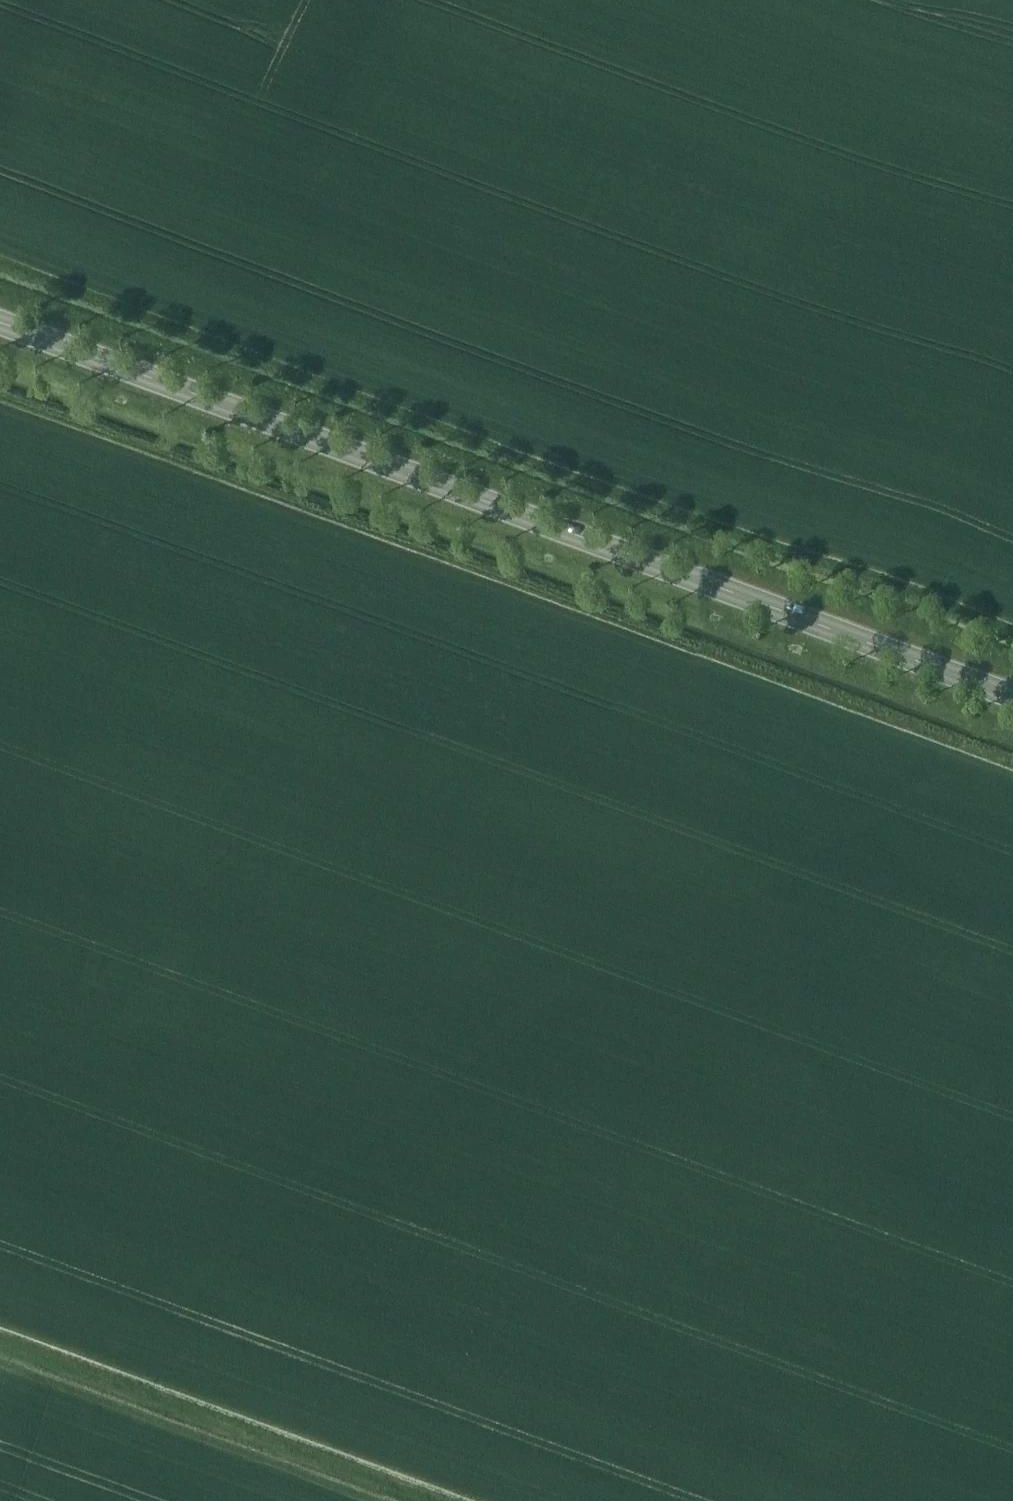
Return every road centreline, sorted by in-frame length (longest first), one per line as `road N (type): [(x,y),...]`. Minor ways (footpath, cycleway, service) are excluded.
road 1 (primary): [(1012,695),(0,319)]

